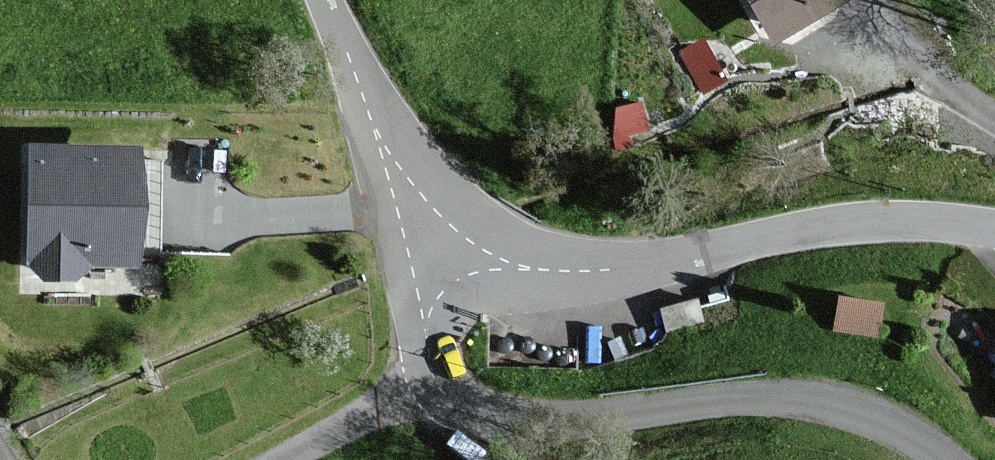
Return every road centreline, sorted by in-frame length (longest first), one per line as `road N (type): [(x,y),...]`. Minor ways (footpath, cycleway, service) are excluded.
road 1 (tertiary): [(446,254),(515,277),(603,273),(847,223),(994,226)]
road 2 (residential): [(424,383),(464,413),(510,421),(806,398),(876,417),(941,459)]
road 3 (tertiary): [(324,0),(408,208),(446,254)]
road 4 (residential): [(424,383),(282,459)]
road 5 (residential): [(446,254),(415,341),(424,383)]

